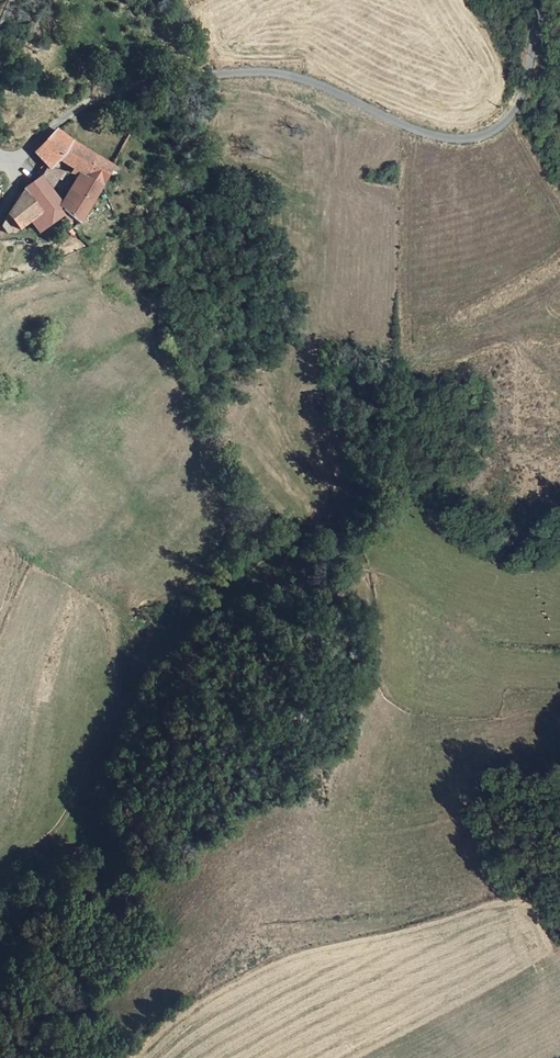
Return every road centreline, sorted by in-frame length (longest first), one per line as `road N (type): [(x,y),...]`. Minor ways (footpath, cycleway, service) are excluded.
road 1 (unclassified): [(0,159),(19,162),(82,109),(112,96),(261,74),(298,79),(449,138),(477,137),(518,113),(537,63),(545,0)]

